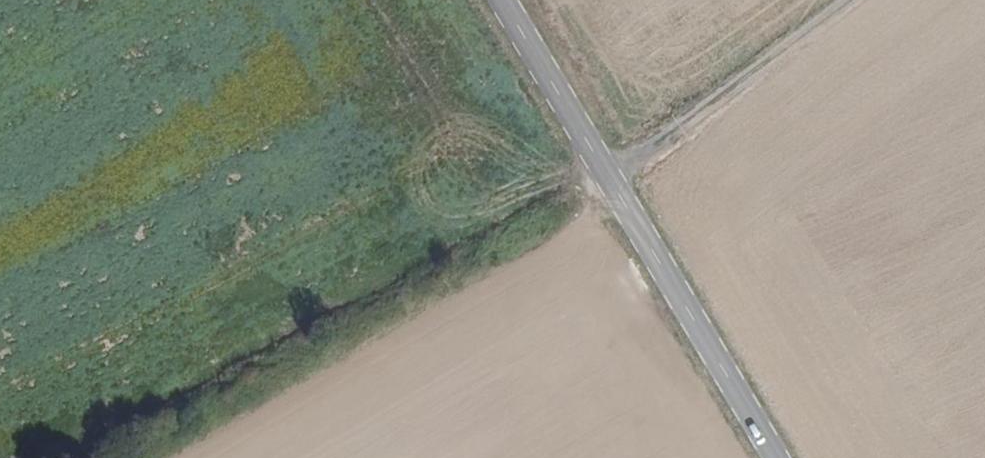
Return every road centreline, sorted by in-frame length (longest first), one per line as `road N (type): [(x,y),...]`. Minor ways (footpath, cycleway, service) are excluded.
road 1 (secondary): [(505,0),(778,457)]
road 2 (track): [(847,0),(610,176)]

